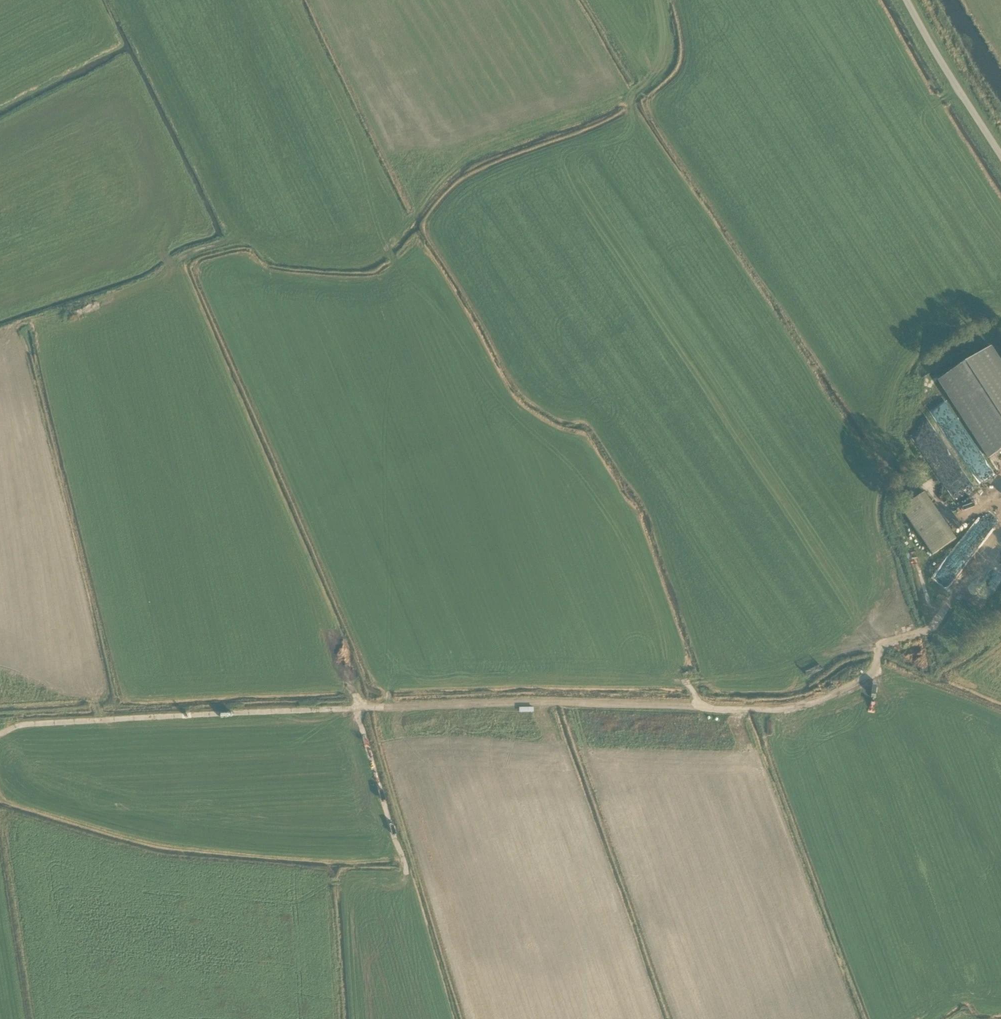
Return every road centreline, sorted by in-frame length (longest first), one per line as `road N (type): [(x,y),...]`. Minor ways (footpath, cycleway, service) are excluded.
road 1 (unclassified): [(1000,154),(905,0)]

